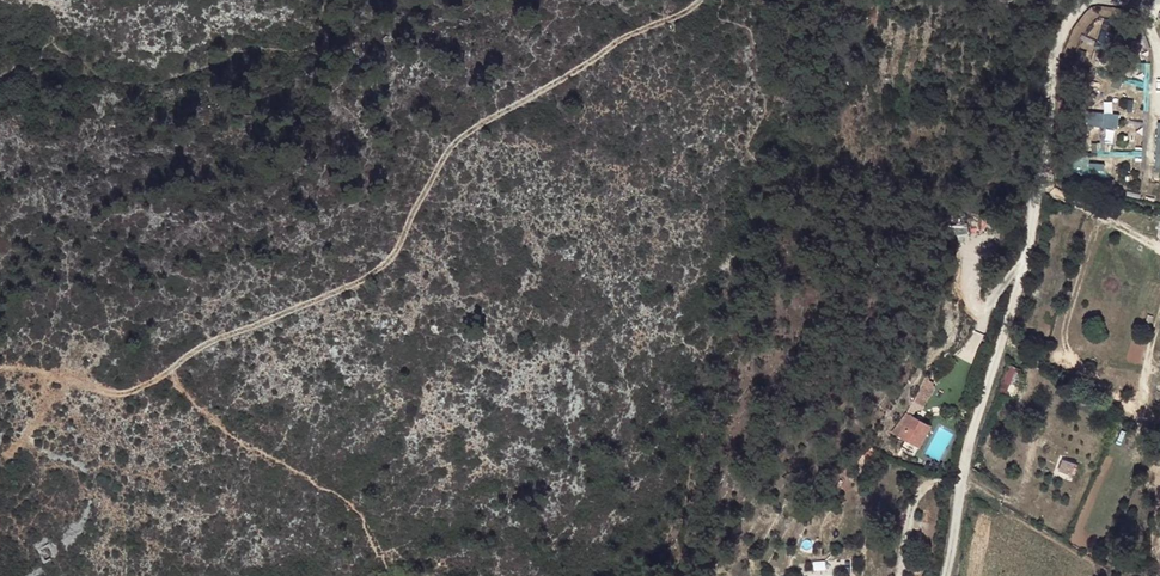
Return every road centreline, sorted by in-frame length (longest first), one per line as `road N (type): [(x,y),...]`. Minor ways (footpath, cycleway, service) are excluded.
road 1 (track): [(700,0),(461,137),(387,266),(361,282),(217,342),(135,391),(108,395),(46,376),(0,374)]
road 2 (residential): [(948,575),(967,459),(1031,242),(1049,67),(1089,0)]
road 3 (track): [(170,371),(234,436),(329,488),(360,520),(389,575)]

